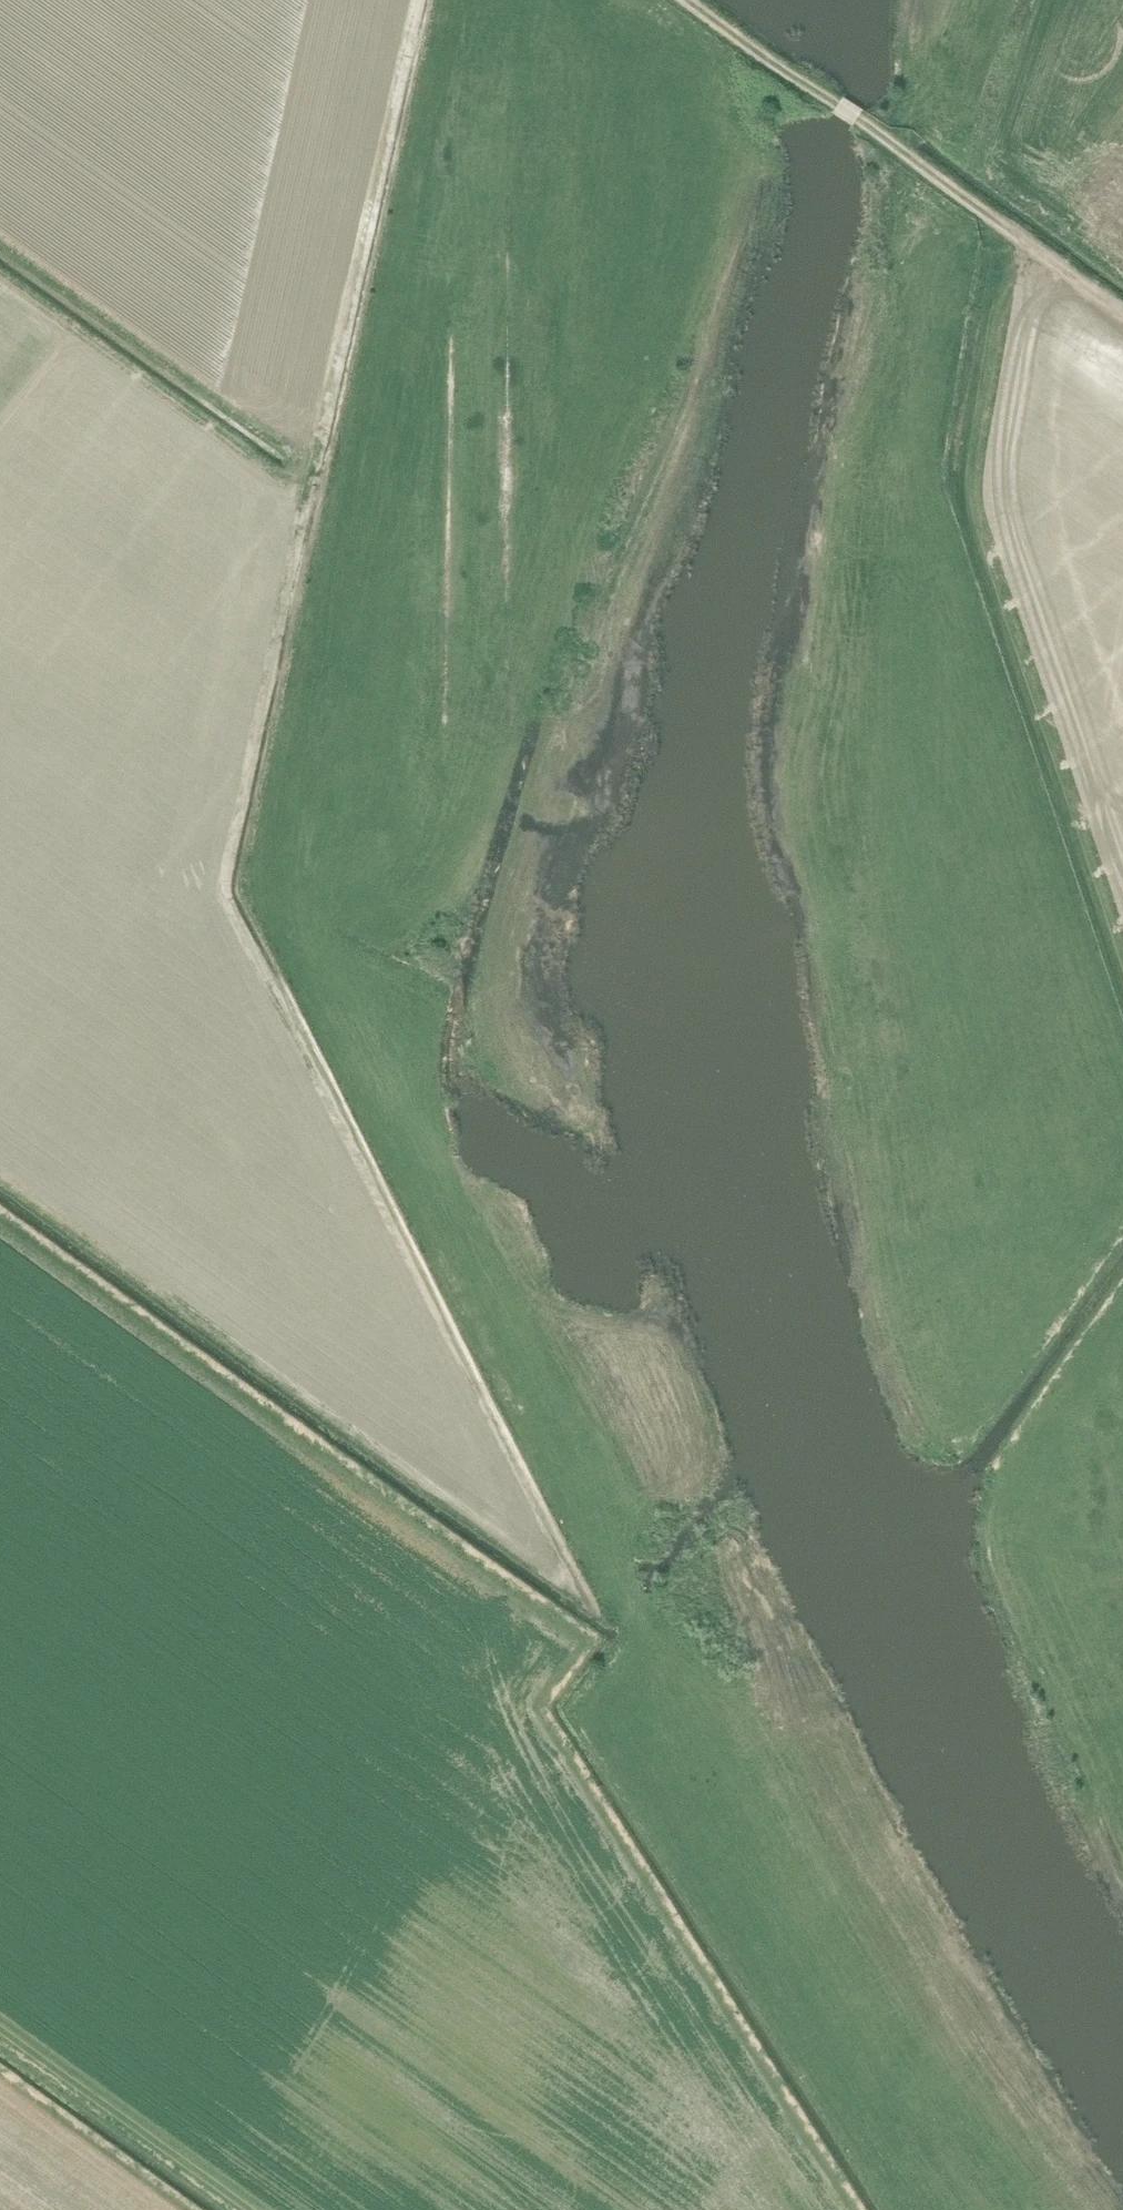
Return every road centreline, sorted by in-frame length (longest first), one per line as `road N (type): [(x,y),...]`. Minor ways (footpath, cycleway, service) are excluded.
road 1 (track): [(1122,928),(998,578),(984,470),(1011,222)]
road 2 (track): [(1011,222),(695,0)]
road 3 (track): [(1122,310),(1011,222)]

